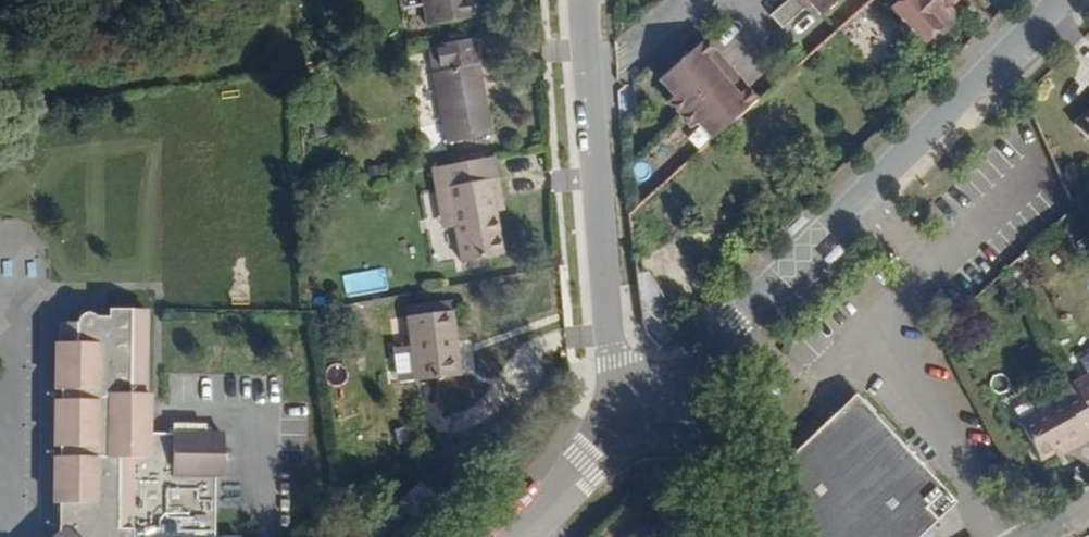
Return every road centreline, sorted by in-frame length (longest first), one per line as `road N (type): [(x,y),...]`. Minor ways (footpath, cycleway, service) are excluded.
road 1 (unclassified): [(654,410),(1063,0)]
road 2 (unclassified): [(654,410),(626,389),(616,363),(585,0)]
road 3 (residential): [(513,536),(654,410)]
road 4 (unclassified): [(654,410),(701,460),(723,536)]

